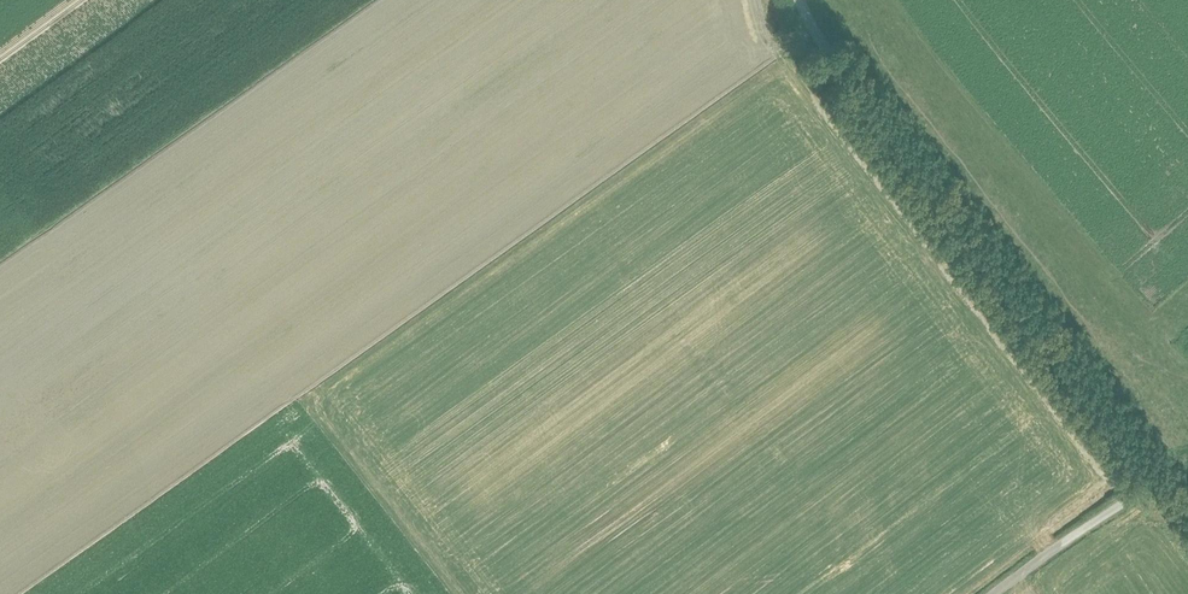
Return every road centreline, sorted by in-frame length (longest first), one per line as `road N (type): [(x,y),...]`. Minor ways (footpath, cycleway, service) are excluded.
road 1 (tertiary): [(1158,478),(832,57),(800,0)]
road 2 (unclassified): [(993,593),(1158,478)]

